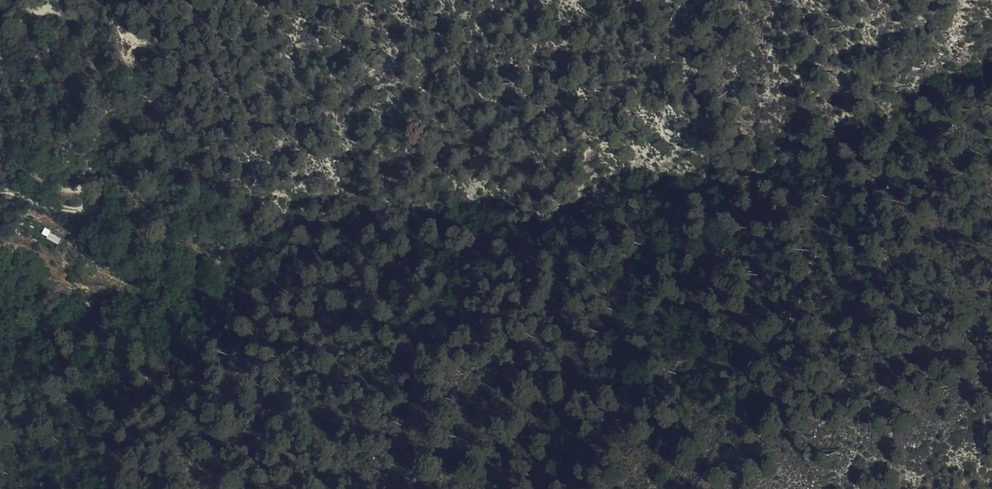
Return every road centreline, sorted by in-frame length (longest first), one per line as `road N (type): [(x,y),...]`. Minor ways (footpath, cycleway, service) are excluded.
road 1 (track): [(0,192),(76,210),(84,196),(26,171),(0,145)]

